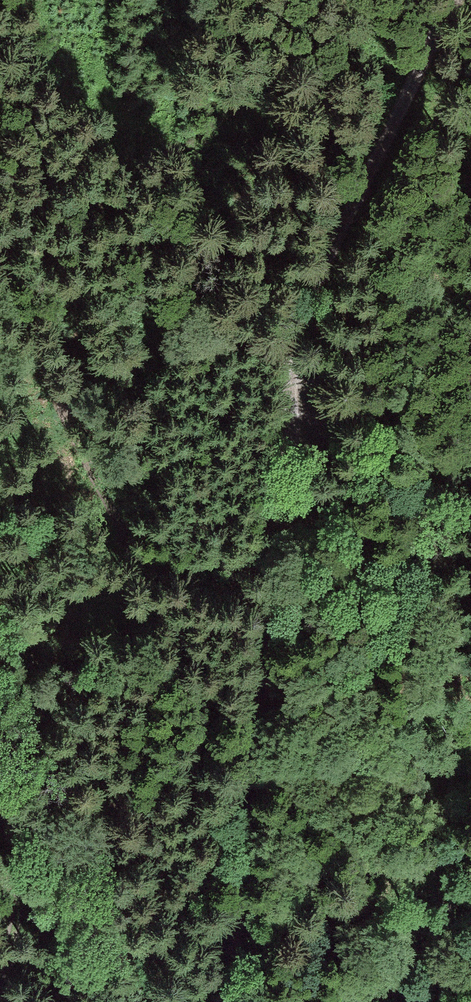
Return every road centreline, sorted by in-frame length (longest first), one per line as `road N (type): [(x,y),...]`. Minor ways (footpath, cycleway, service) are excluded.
road 1 (track): [(223,1001),(267,691),(296,353),(312,291),(454,0)]
road 2 (track): [(267,691),(177,618),(80,441),(45,326),(0,246)]

